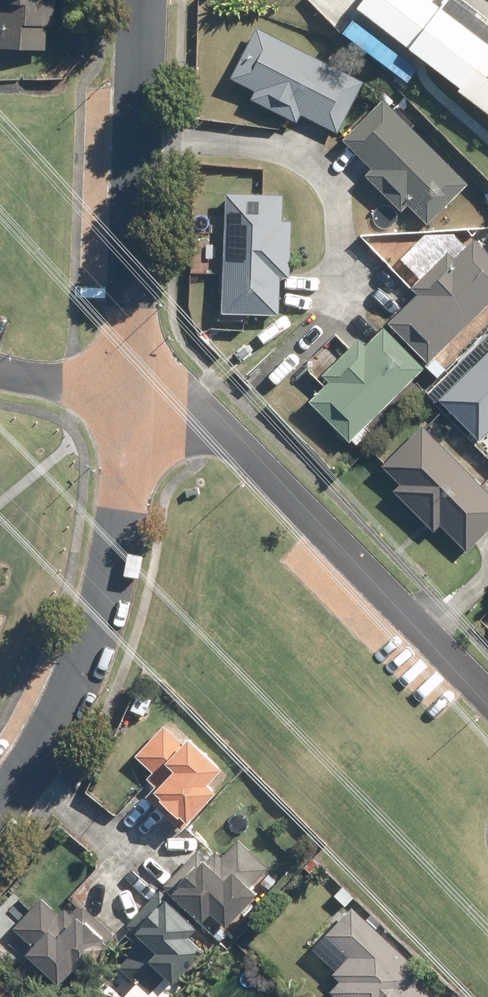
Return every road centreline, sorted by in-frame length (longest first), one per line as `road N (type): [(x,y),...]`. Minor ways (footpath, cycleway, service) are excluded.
road 1 (residential): [(139,401),(180,407),(231,437),(487,705)]
road 2 (residential): [(139,401),(92,641),(58,724),(0,812)]
road 3 (residential): [(143,0),(139,401)]
road 4 (residential): [(0,374),(139,401)]

